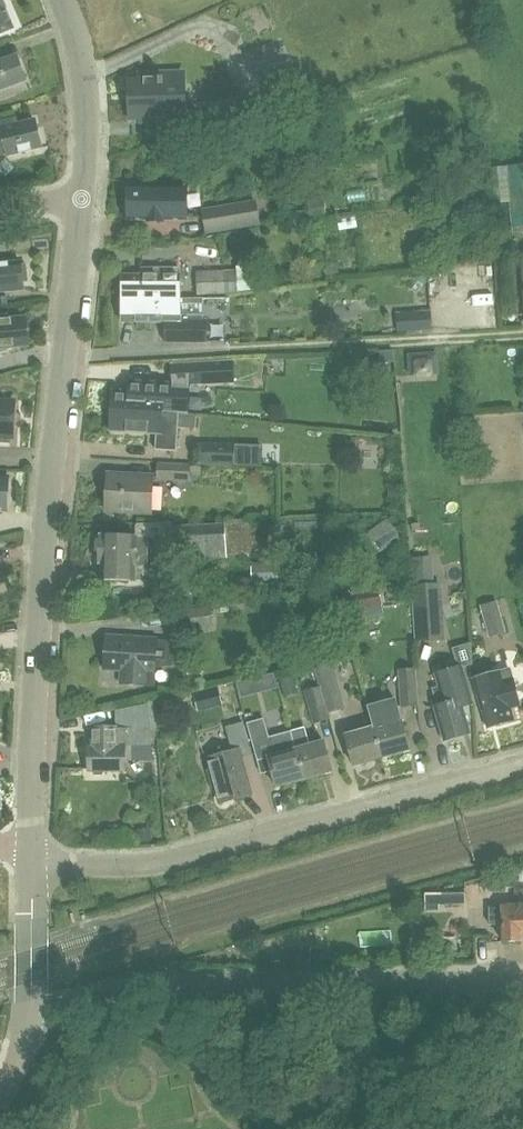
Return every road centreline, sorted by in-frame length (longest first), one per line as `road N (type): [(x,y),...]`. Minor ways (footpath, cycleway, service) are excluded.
road 1 (residential): [(30,846),(46,519),(81,205)]
road 2 (residential): [(31,864),(171,860),(522,765)]
road 3 (residential): [(522,980),(208,984),(101,994),(28,1012)]
road 4 (residential): [(81,205),(82,76),(62,0)]
road 5 (residential): [(28,1012),(31,864)]

